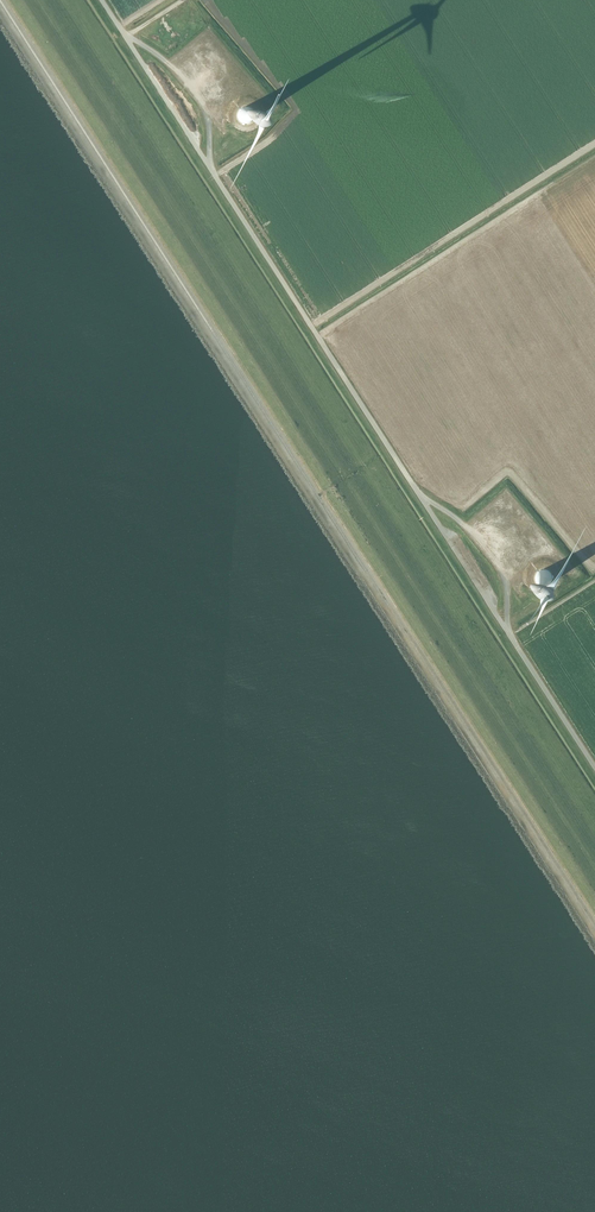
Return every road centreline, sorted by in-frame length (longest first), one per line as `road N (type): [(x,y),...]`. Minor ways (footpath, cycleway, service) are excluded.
road 1 (unclassified): [(594,922),(3,0)]

